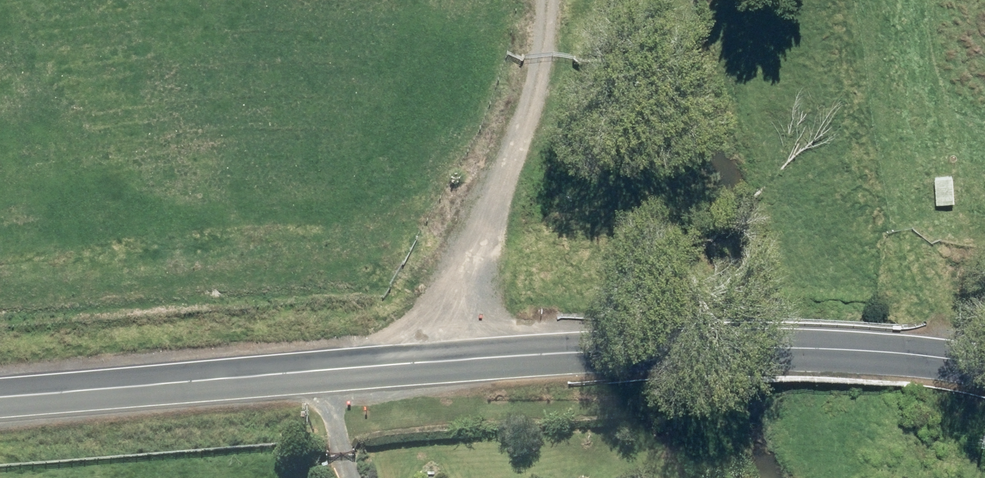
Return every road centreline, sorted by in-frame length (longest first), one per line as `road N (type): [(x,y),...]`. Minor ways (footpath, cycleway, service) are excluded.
road 1 (secondary): [(0,397),(621,350),(816,349),(984,365)]
road 2 (track): [(430,362),(479,226),(525,130),(544,0)]

